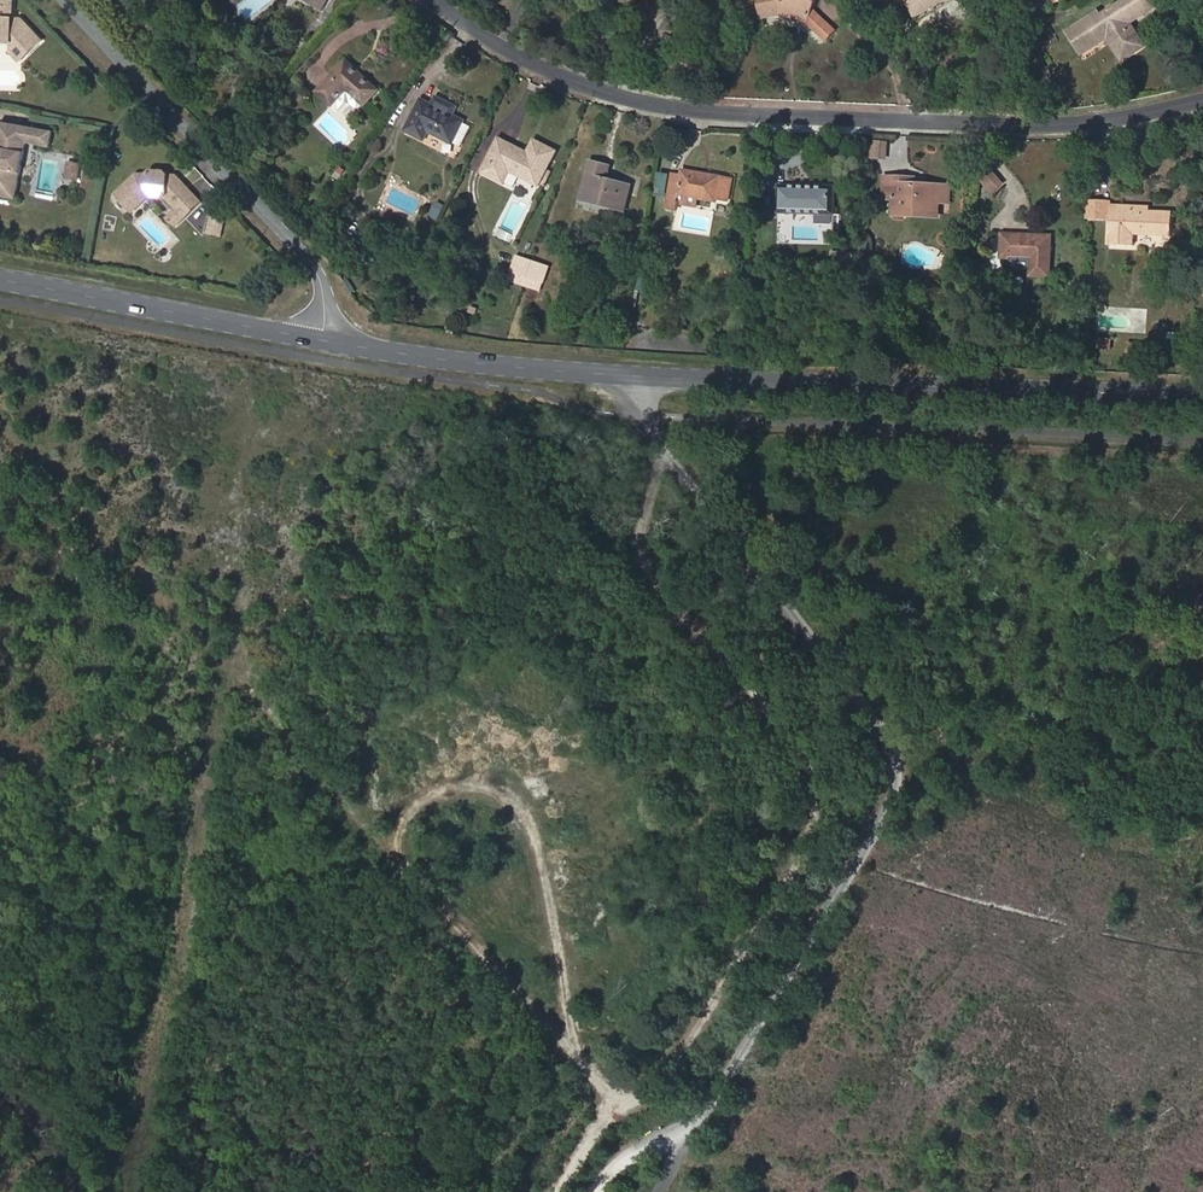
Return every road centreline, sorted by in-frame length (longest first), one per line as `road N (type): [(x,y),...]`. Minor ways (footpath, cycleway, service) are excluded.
road 1 (track): [(394,806),(486,774),(537,833),(571,1037),(618,1103),(660,1086),(782,885),(821,780),(653,573),(642,542),(666,451)]
road 2 (track): [(597,1191),(615,1165),(654,1140),(689,1135),(876,828),(899,766),(858,695),(647,423),(633,376)]
road 3 (tertiary): [(1202,400),(571,373),(331,342)]
road 4 (track): [(571,1037),(243,670),(133,571),(0,420)]
road 5 (residential): [(437,0),(520,57),(579,83),(710,114),(1026,127),(1202,101)]
road 6 (tertiary): [(331,342),(328,298),(314,261),(67,0)]
road 7 (tertiary): [(331,342),(0,280)]
road 8 (track): [(689,1135),(618,1103),(561,1191)]

